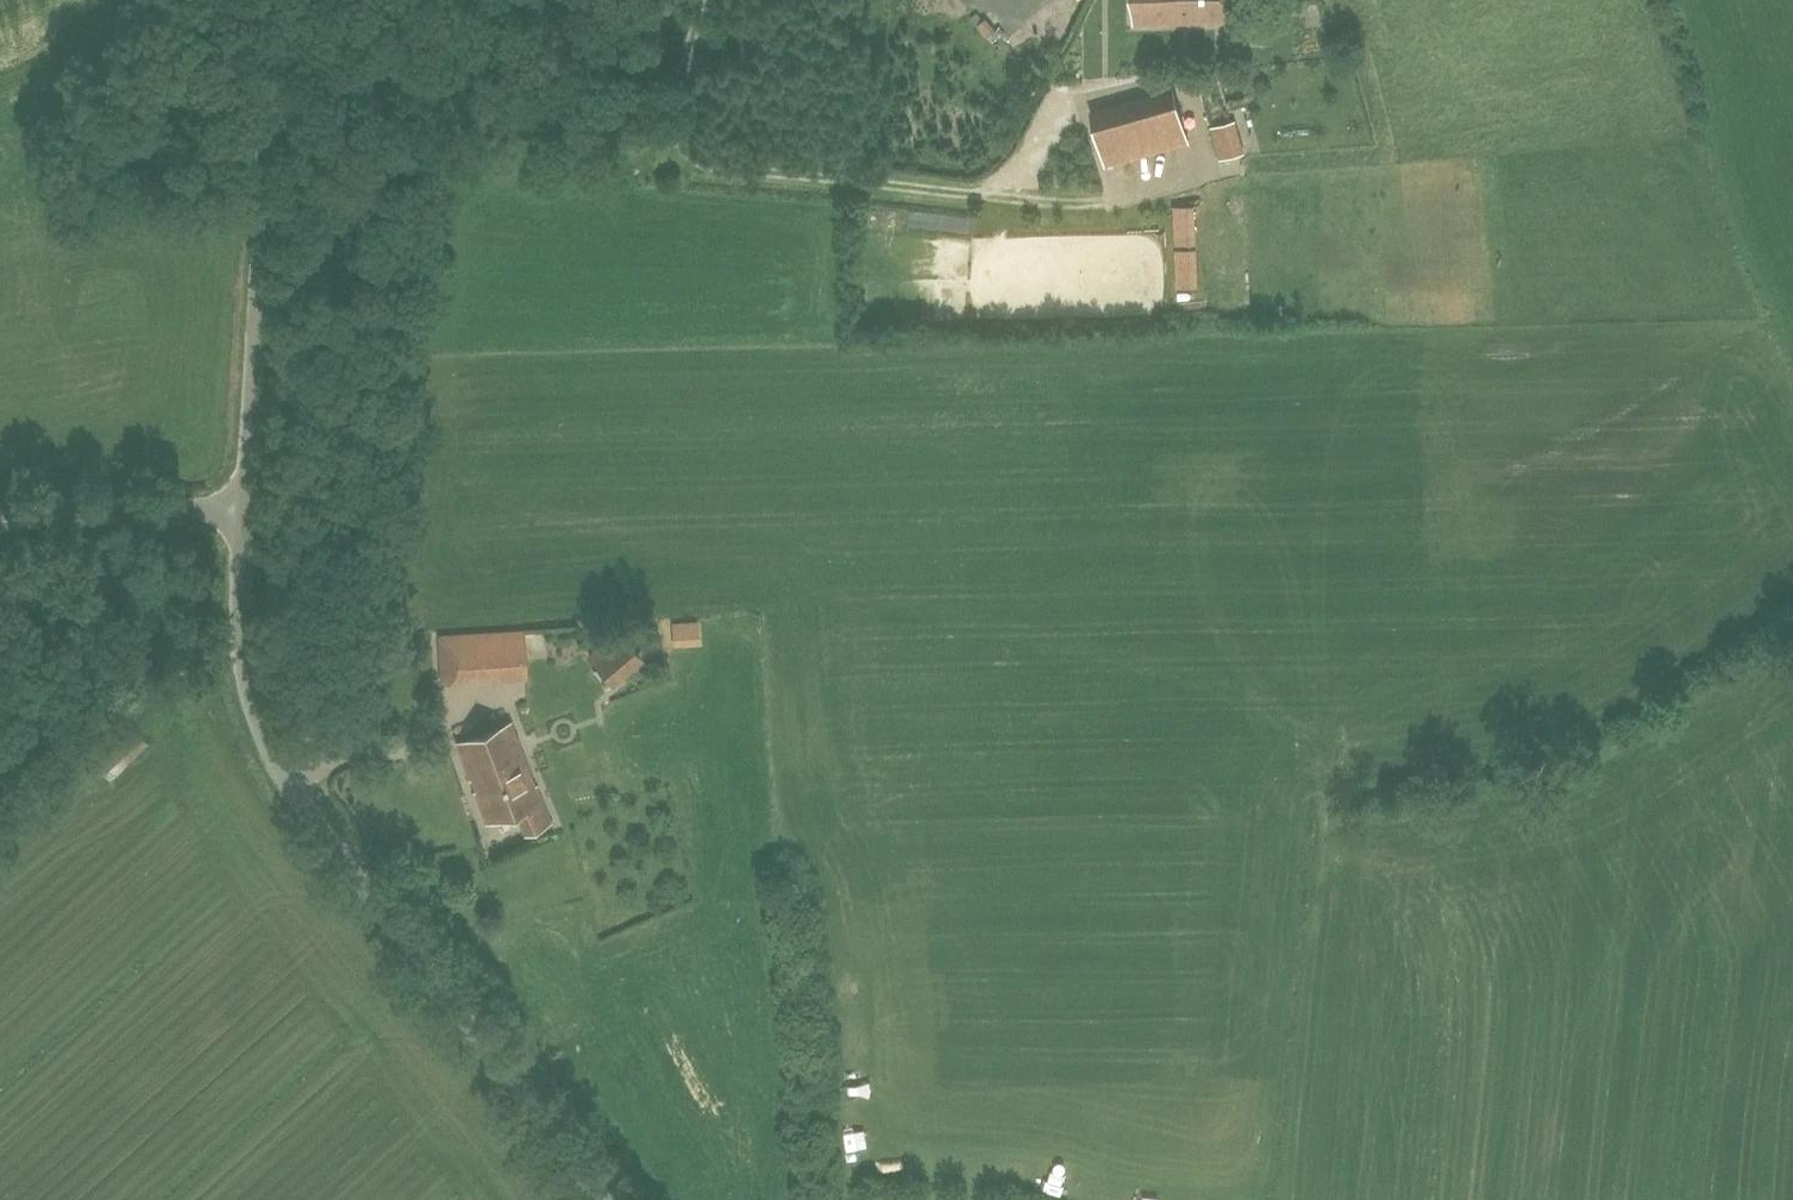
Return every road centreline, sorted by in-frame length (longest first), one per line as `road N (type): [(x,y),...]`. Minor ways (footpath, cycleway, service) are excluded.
road 1 (unclassified): [(597,1199),(263,747),(235,636),(241,512)]
road 2 (unclassified): [(241,512),(273,0)]
road 3 (unclassified): [(0,512),(93,504),(241,512)]

